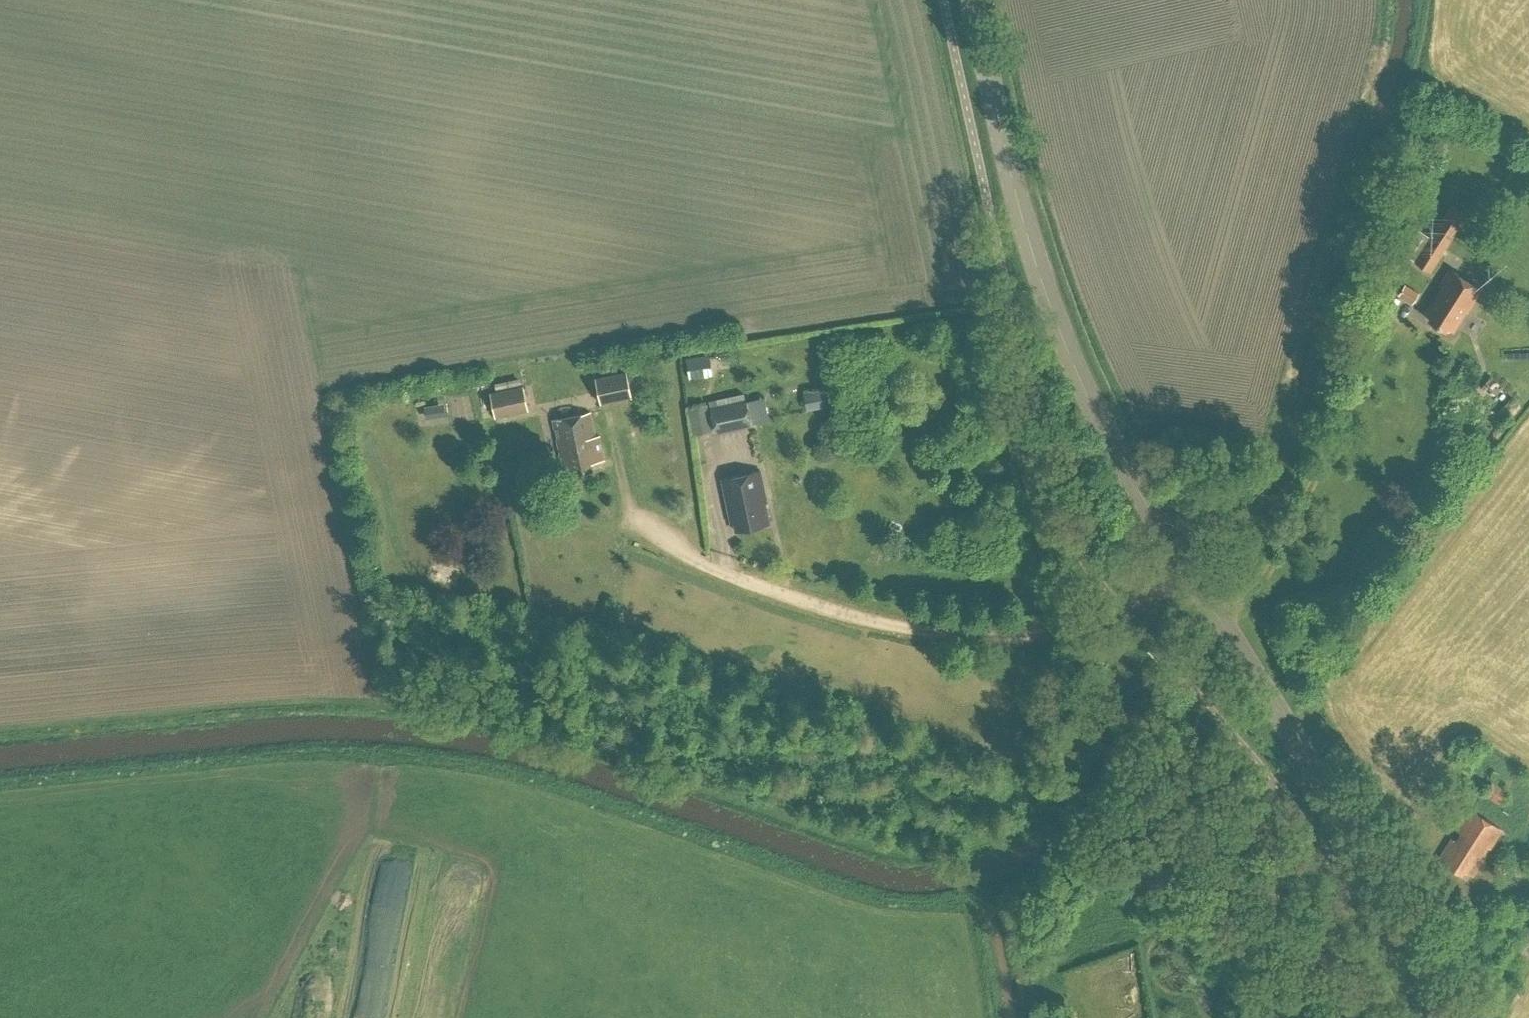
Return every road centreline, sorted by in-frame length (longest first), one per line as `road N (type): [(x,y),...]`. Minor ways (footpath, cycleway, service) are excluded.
road 1 (unclassified): [(1188,578),(1127,614),(1046,635),(977,640),(831,612),(597,516)]
road 2 (secondary): [(1188,578),(1089,401),(1052,300),(973,0)]
road 3 (secondary): [(1459,1017),(1377,853),(1188,578)]

